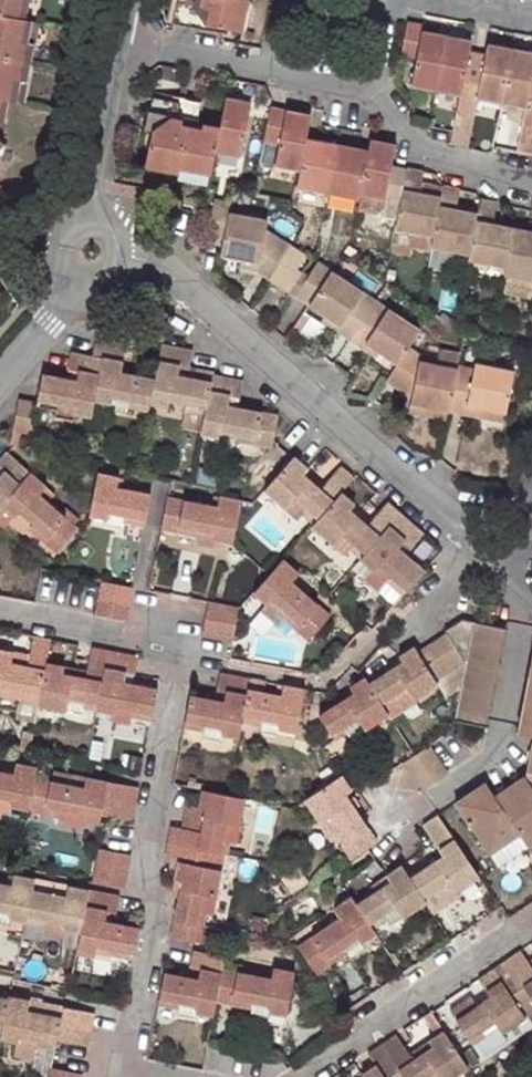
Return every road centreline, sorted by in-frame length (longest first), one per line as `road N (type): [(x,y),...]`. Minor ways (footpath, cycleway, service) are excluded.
road 1 (residential): [(176,1076),(122,1066),(153,903),(161,735),(177,653),(0,615)]
road 2 (residential): [(120,255),(170,272),(478,541)]
road 3 (residential): [(524,582),(493,756),(410,813),(406,847)]
road 4 (residential): [(531,918),(299,1076)]
road 5 (residential): [(358,87),(117,31)]
road 6 (residential): [(86,219),(117,31)]
road 7 (residential): [(358,87),(410,146),(514,175)]
road 8 (residential): [(0,382),(77,280)]
road 9 (residential): [(531,25),(410,0)]

